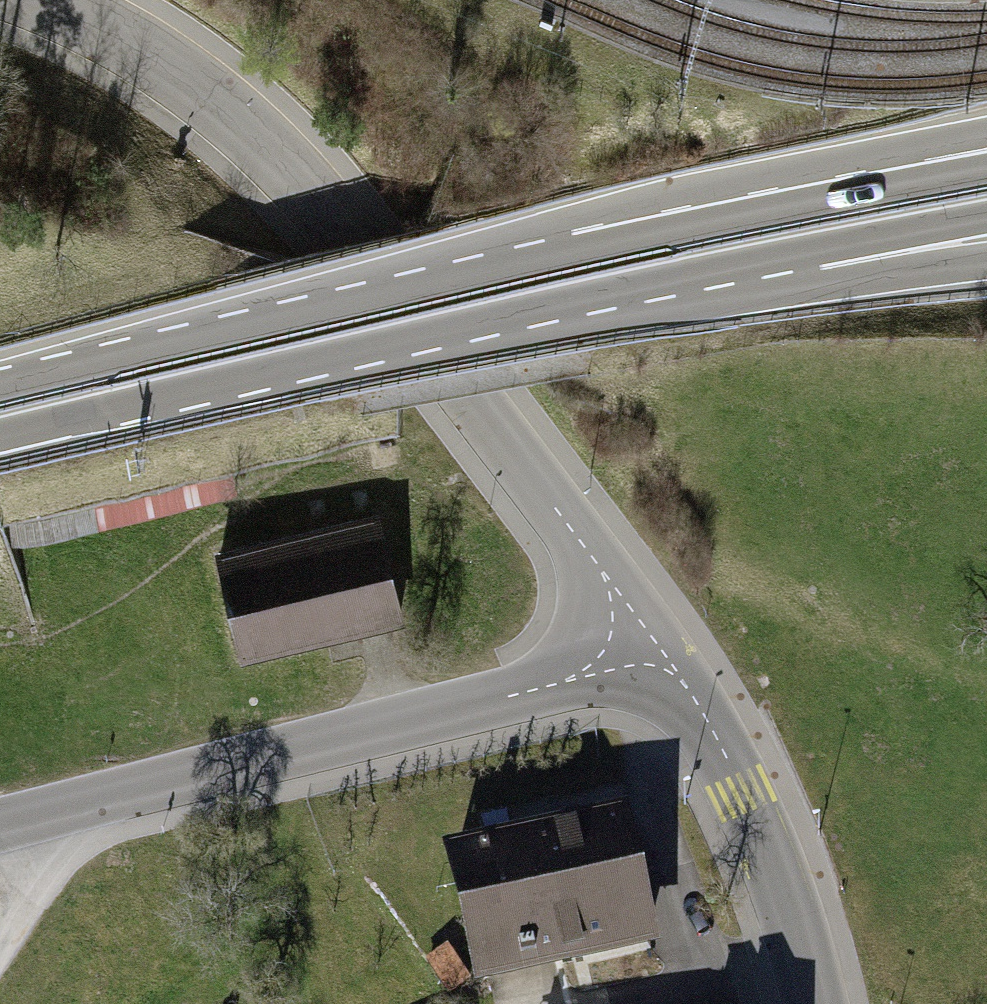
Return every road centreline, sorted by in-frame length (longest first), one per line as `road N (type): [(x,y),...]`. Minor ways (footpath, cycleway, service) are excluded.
road 1 (trunk): [(873,189),(0,387)]
road 2 (tertiary): [(650,637),(283,155),(195,84),(55,0)]
road 3 (trunk): [(0,438),(843,244)]
road 4 (tertiary): [(0,825),(565,683),(650,637)]
road 5 (tertiary): [(815,1003),(741,792),(650,637)]
road 6 (track): [(40,815),(12,936),(0,954)]
road 7 (trunk): [(843,244),(986,219)]
road 8 (trunk): [(843,244),(986,243)]

